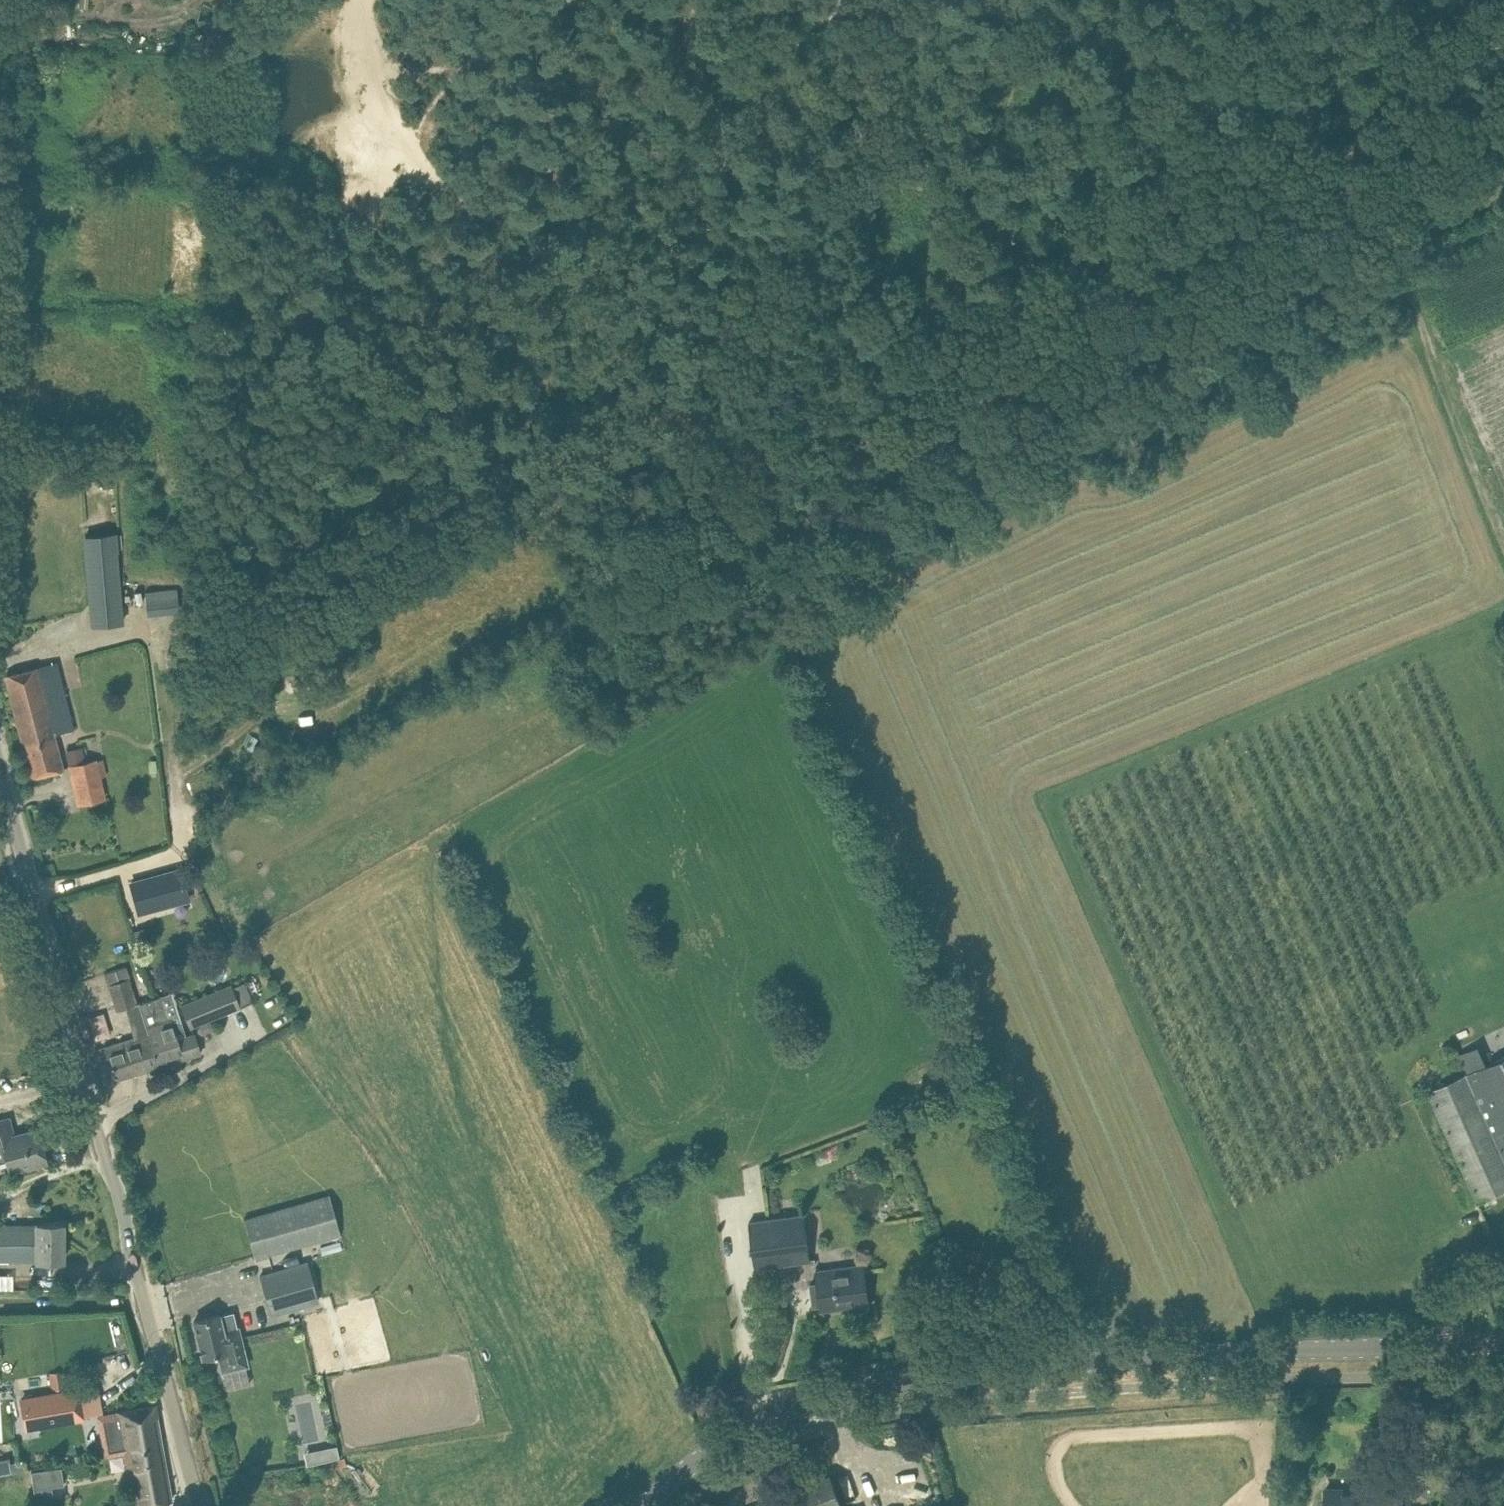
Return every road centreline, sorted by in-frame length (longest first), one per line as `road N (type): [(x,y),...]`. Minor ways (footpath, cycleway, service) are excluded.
road 1 (tertiary): [(643,1505),(704,1456),(770,1417),(864,1385),(1108,1360),(1503,1343)]
road 2 (unclassified): [(200,1505),(0,773)]
road 3 (track): [(1415,313),(1503,544)]

